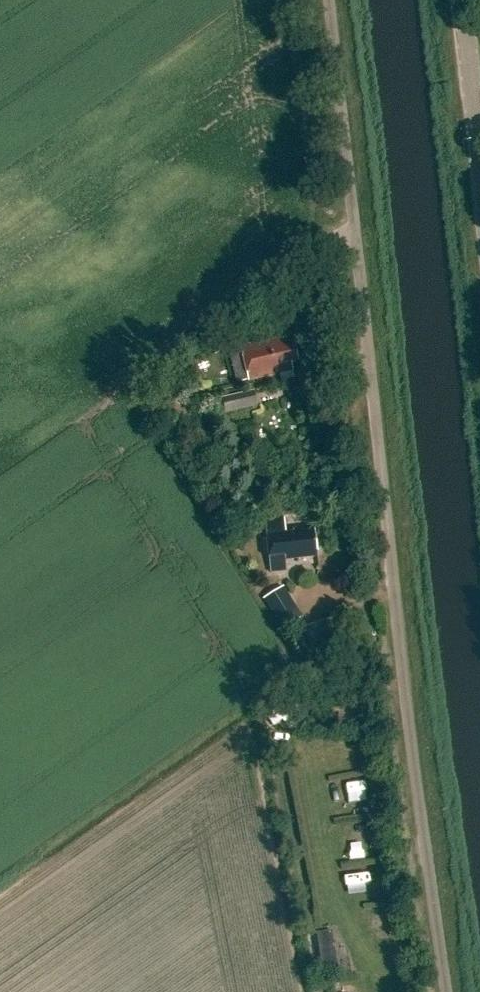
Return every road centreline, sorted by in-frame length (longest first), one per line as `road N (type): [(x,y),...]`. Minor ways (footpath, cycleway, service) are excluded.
road 1 (unclassified): [(446,991),(329,0)]
road 2 (tertiary): [(476,123),(461,0)]

